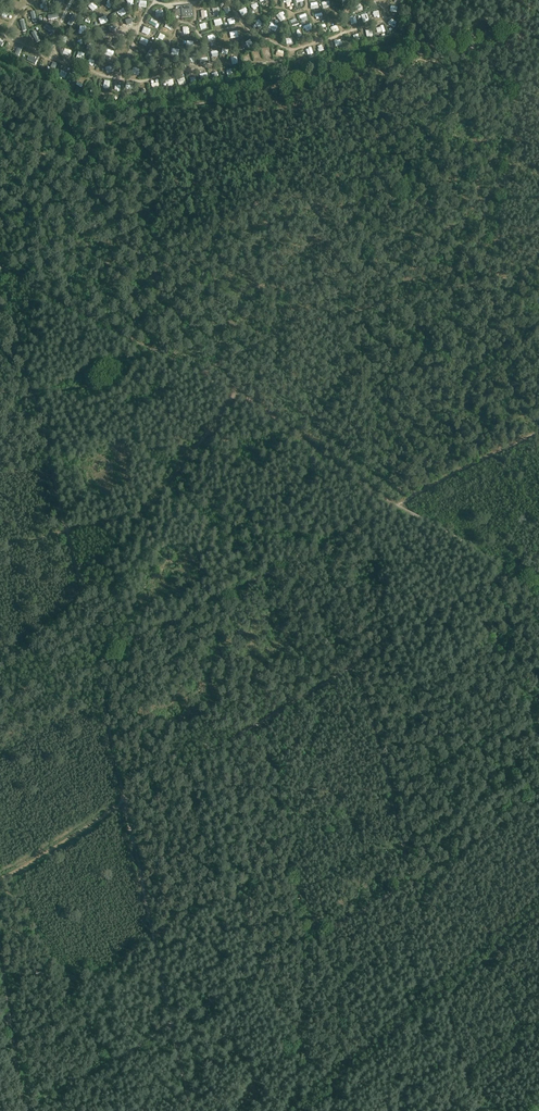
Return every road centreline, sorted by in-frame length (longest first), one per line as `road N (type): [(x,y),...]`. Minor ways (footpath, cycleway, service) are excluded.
road 1 (track): [(28,1108),(538,804)]
road 2 (track): [(419,50),(171,110)]
road 3 (track): [(0,31),(98,73),(148,78),(223,66)]
road 4 (track): [(171,110),(0,151)]
road 5 (track): [(0,971),(28,1110)]
road 6 (track): [(273,61),(376,20),(380,8),(369,0)]

